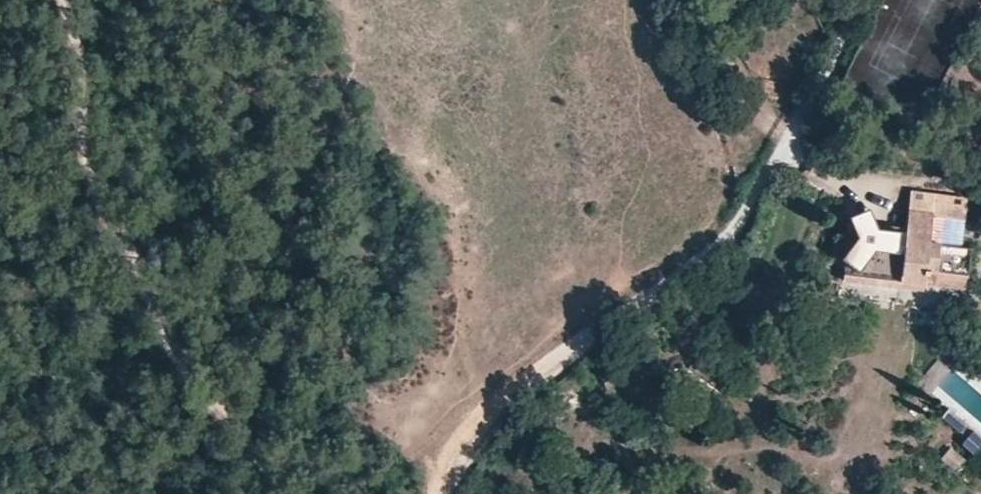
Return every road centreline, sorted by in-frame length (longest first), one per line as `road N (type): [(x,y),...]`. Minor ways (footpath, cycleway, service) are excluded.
road 1 (residential): [(438,493),(453,465),(508,402),(717,241),(741,213),(857,0)]
road 2 (track): [(289,493),(163,319),(79,172),(73,27),(60,0)]

